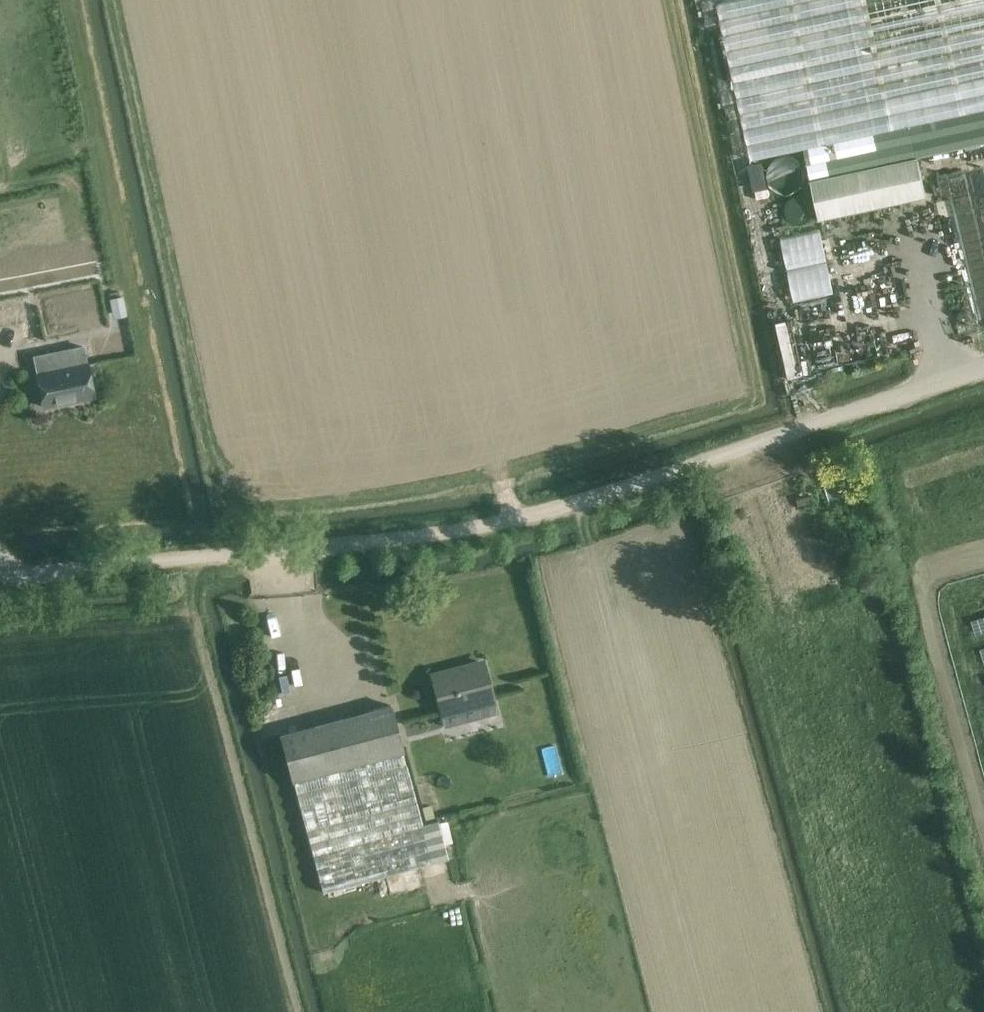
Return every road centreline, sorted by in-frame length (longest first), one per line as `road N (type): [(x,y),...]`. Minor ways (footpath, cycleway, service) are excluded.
road 1 (unclassified): [(0,575),(443,533),(584,499),(983,364)]

